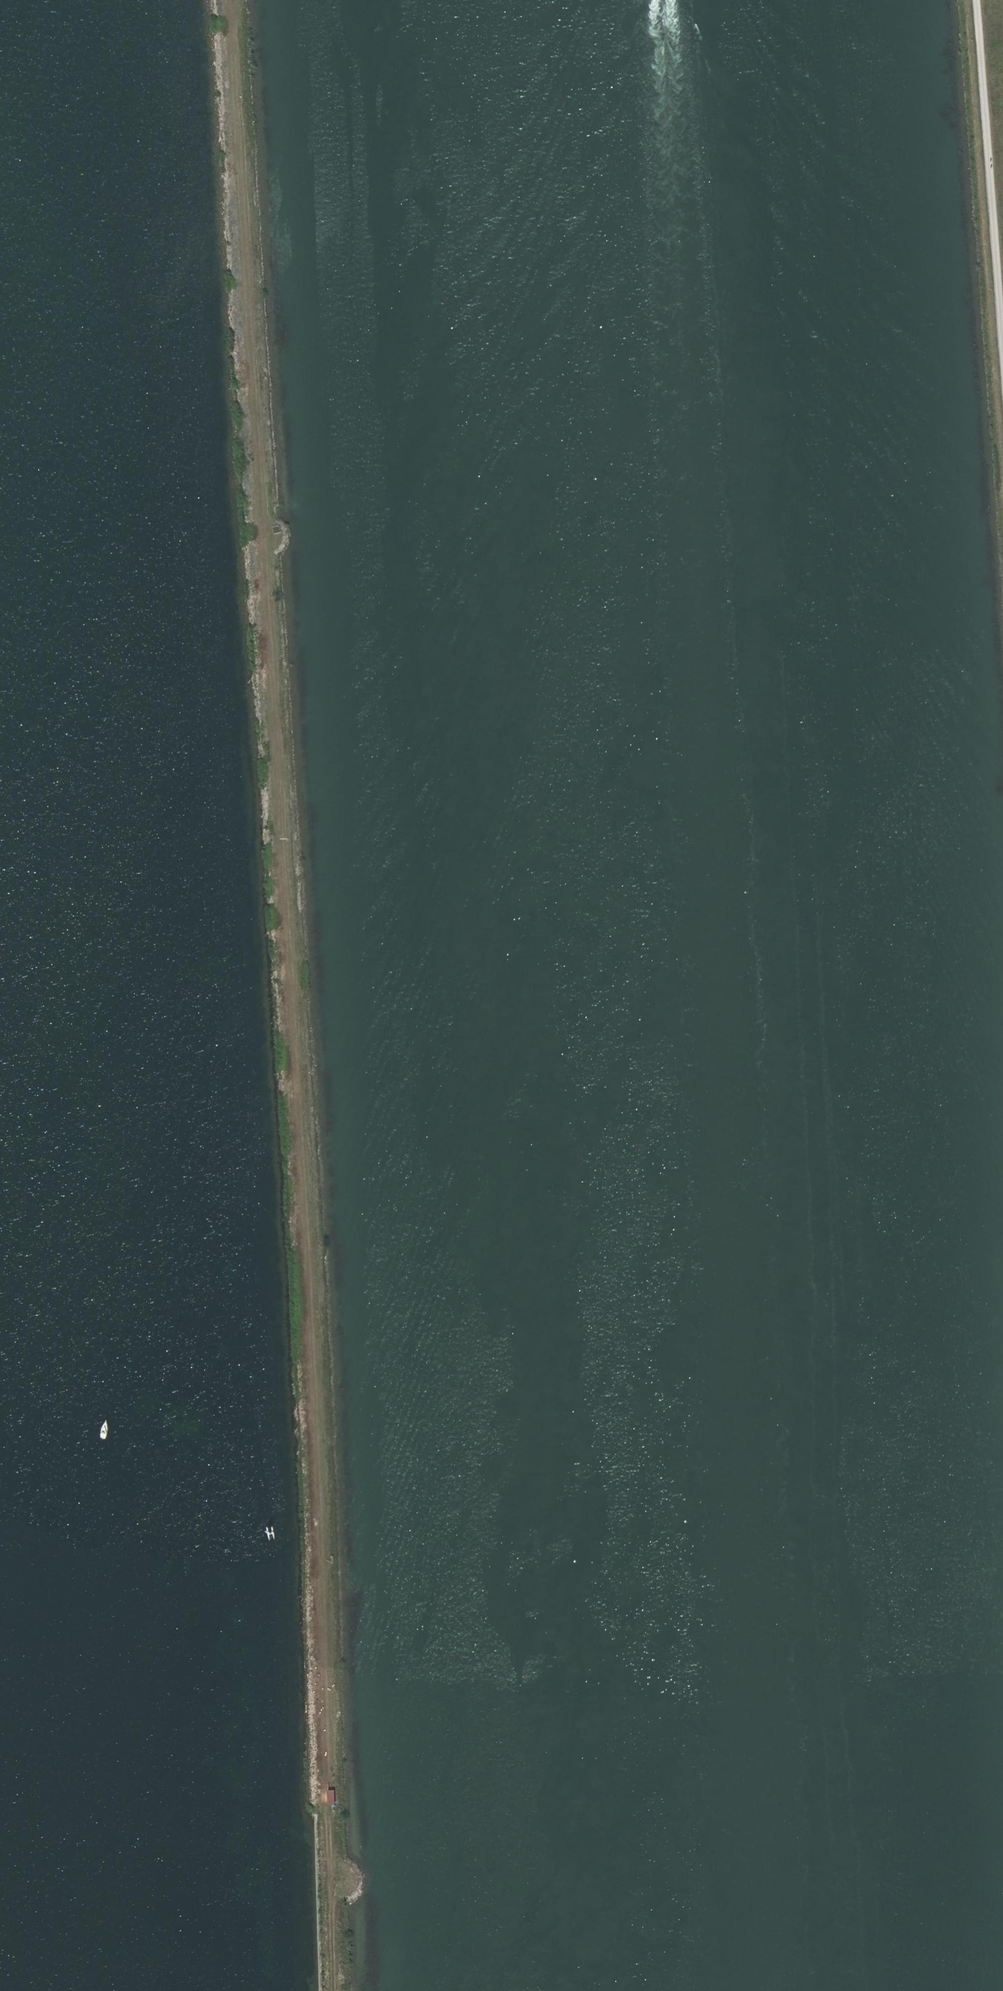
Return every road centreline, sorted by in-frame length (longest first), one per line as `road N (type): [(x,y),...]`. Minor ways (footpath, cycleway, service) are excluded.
road 1 (track): [(228,0),(282,830),(336,1990)]
road 2 (track): [(1002,332),(976,0)]

